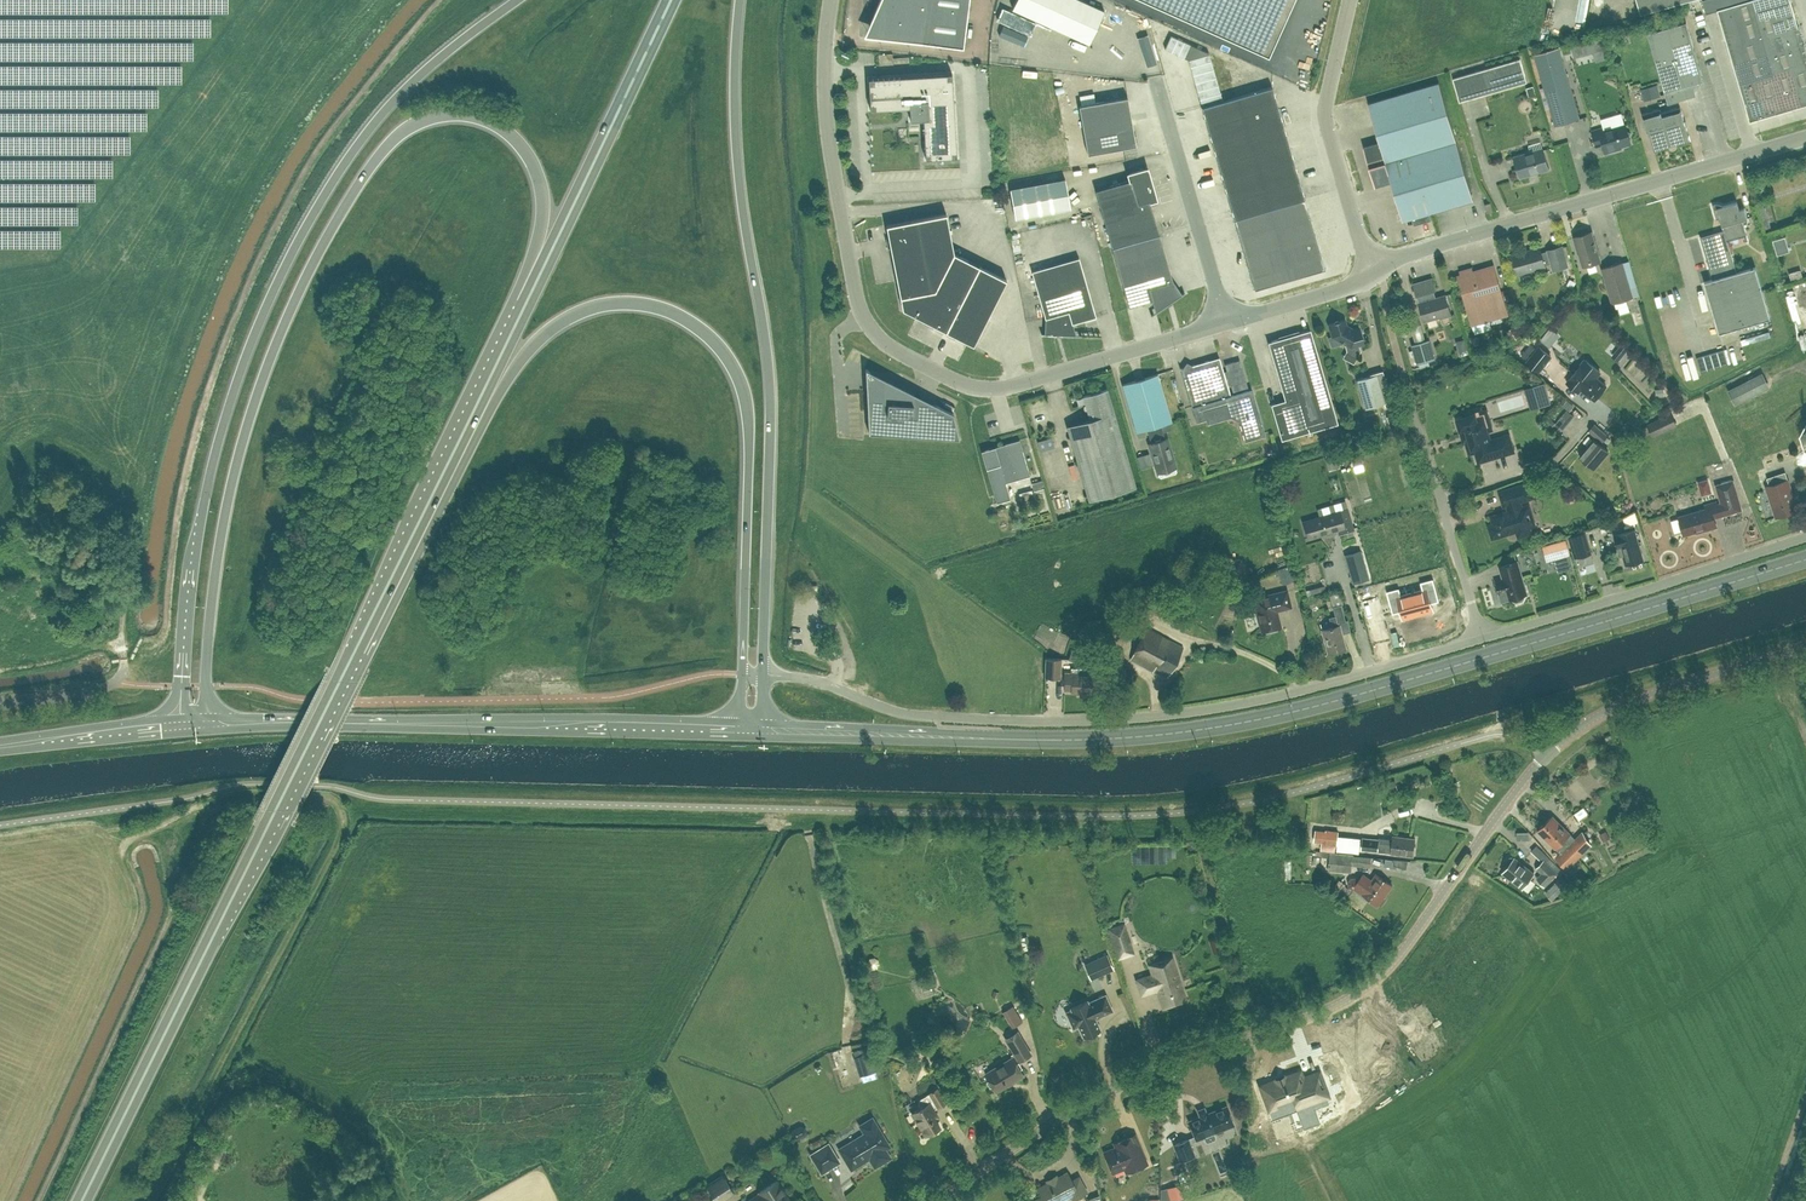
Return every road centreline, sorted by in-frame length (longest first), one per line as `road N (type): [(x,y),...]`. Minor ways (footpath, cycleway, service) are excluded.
road 1 (secondary): [(761,729),(987,738),(1172,733),(1297,709),(1805,559)]
road 2 (trunk): [(208,724),(218,551),(265,372),(332,229),(402,131),(451,115),(475,118),(524,150),(542,197),(525,306)]
road 3 (trunk): [(356,648),(508,377),(566,320),(631,304),(657,307),(706,334),(726,355),(746,400),(743,673)]
road 4 (unclassified): [(1371,270),(1361,281),(1007,387),(963,385),(894,351),(859,313),(852,286),(830,142),(830,0)]
road 5 (trunk): [(518,0),(406,89),(293,249),(231,399),(199,520),(179,726)]
road 6 (unclassified): [(1544,755),(1410,940),(1360,991),(1318,1015),(1083,1103),(933,1200)]
road 7 (track): [(147,1200),(343,822),(324,793),(237,794),(135,836),(121,858)]
road 8 (trunk): [(763,673),(772,420),(736,136),(740,0)]
road 9 (residential): [(876,705),(917,715),(1051,721),(1202,710),(1278,697),(1482,638)]
road 10 (trunk): [(82,1200),(356,648)]
road 11 (unclassified): [(1805,138),(1426,247),(1371,270)]
road 12 (primary): [(740,728),(346,723)]
road 13 (trunk): [(356,648),(525,306)]
road 14 (trunk): [(525,306),(670,0)]
road 15 (residential): [(1482,638),(1805,537)]
road 16 (unclassified): [(1544,755),(1620,703),(1805,644)]
road 17 (unclassified): [(1371,270),(1324,118),(1346,0)]
road 18 (residential): [(1482,638),(1404,382)]
road 19 (primary): [(0,748),(179,726)]
road 20 (primary): [(208,724),(346,723)]

